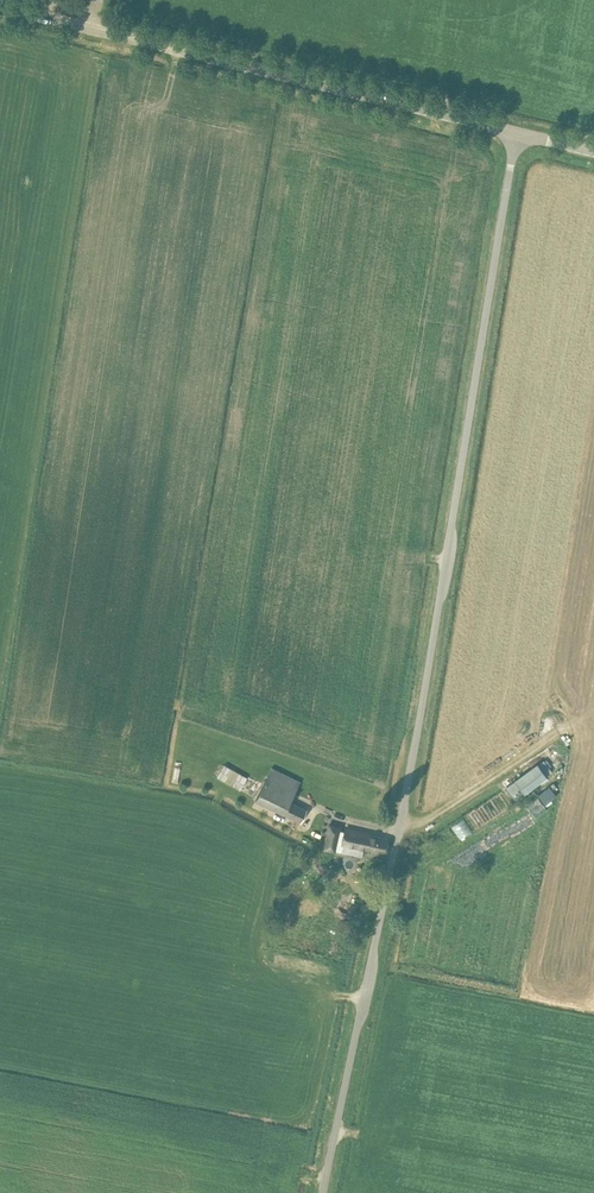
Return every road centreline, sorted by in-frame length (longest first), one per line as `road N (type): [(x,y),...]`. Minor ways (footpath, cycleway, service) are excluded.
road 1 (unclassified): [(323,1192),(518,134)]
road 2 (tertiary): [(518,134),(0,7)]

